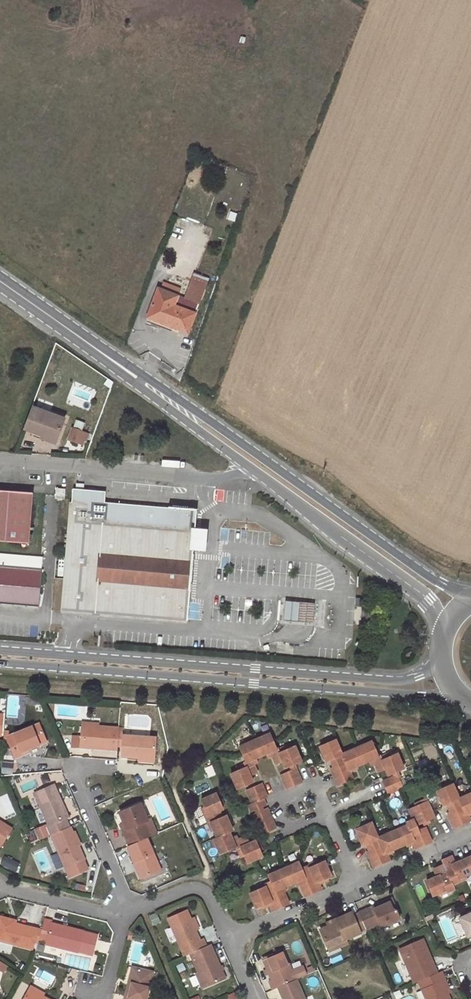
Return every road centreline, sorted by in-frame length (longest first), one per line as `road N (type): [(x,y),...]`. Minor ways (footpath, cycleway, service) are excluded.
road 1 (secondary): [(0,665),(460,695)]
road 2 (secondary): [(442,657),(419,675),(385,680),(0,651)]
road 3 (primary): [(470,596),(442,585),(142,379)]
road 4 (primary): [(250,466),(429,600),(446,630)]
road 5 (residential): [(0,464),(218,478),(250,466)]
road 6 (residential): [(108,769),(80,768),(74,777),(123,912)]
road 7 (primary): [(0,280),(142,379)]
road 8 (residential): [(360,882),(229,939)]
road 9 (primary): [(142,379),(250,466)]
road 10 (residential): [(229,939),(200,889),(123,912)]
road 11 (residential): [(123,912),(0,887)]
road 12 (residential): [(470,834),(360,882)]

